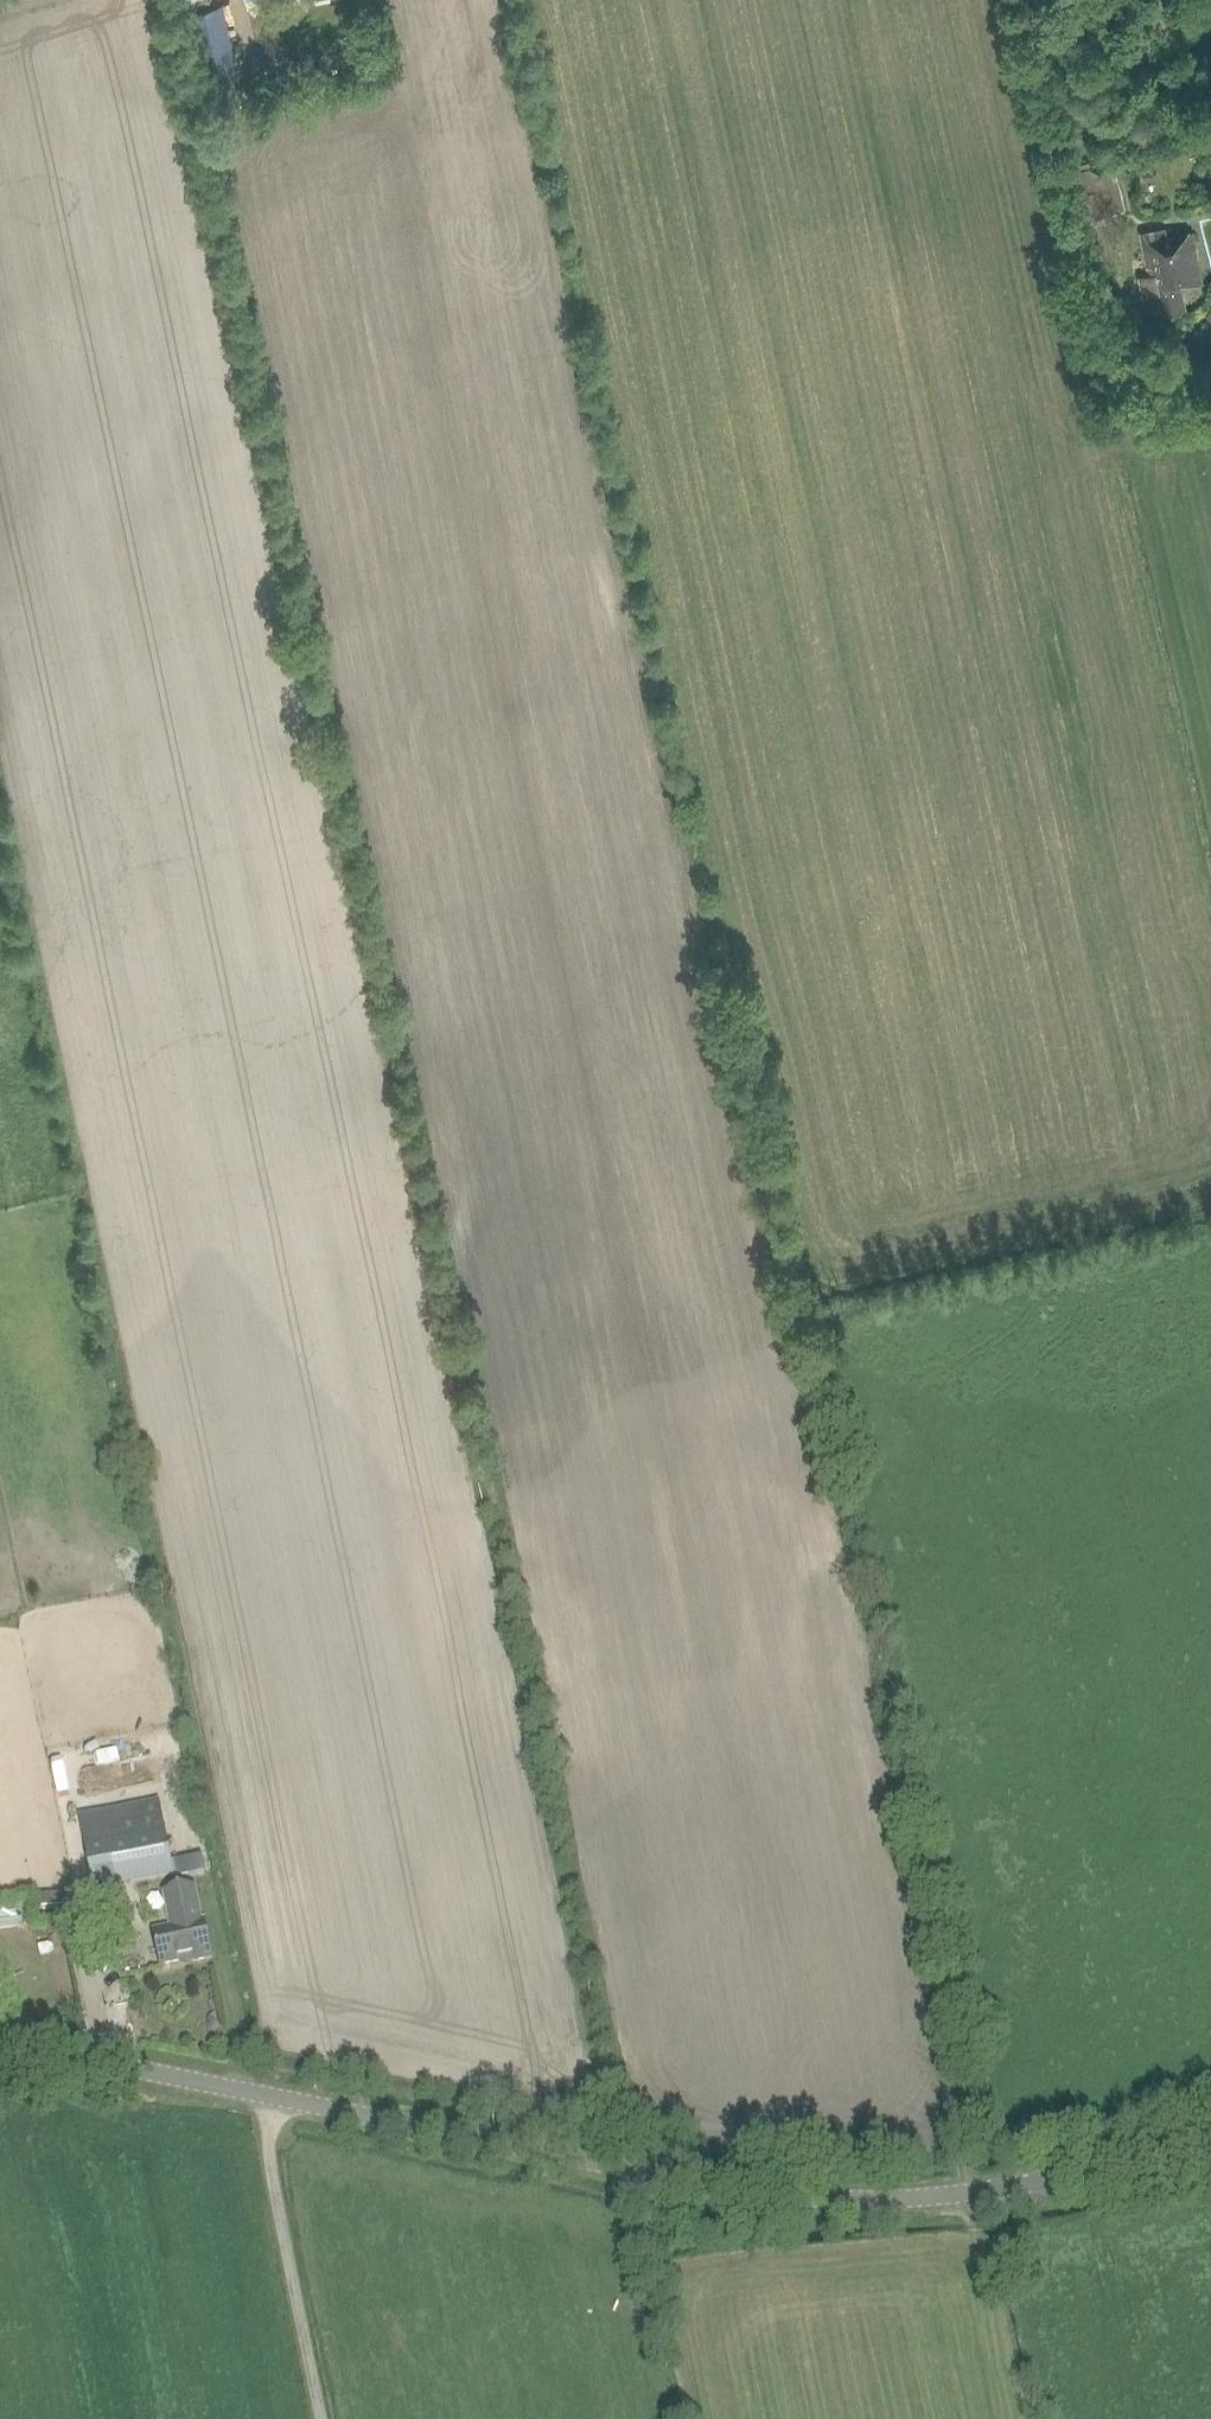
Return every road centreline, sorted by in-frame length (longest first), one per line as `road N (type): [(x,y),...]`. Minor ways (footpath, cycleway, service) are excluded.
road 1 (unclassified): [(1210,2147),(883,2206),(744,2190),(0,2043)]
road 2 (track): [(267,2096),(267,2149),(321,2418)]

